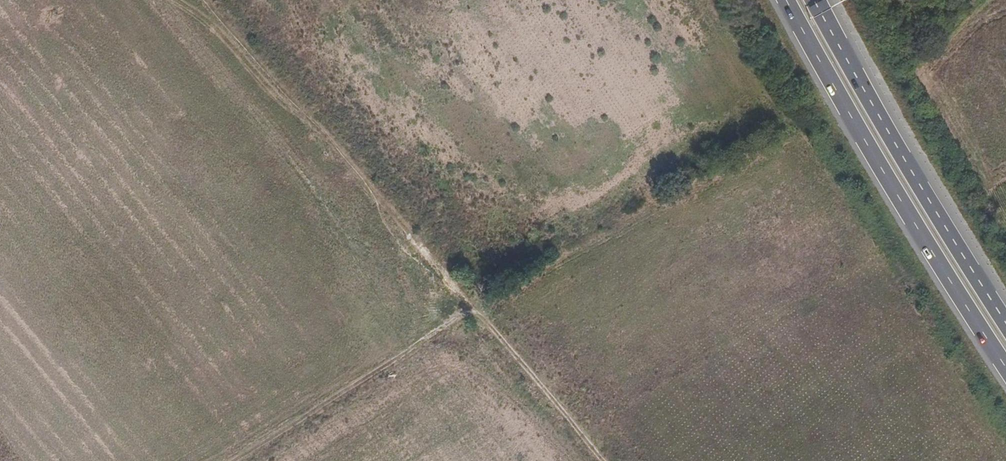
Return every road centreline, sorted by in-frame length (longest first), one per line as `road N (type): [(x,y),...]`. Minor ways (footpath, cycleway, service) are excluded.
road 1 (track): [(205,0),(606,460)]
road 2 (motorway): [(793,0),(921,235),(1005,366)]
road 3 (motorway): [(1005,322),(816,0)]
road 4 (track): [(217,460),(472,306)]

